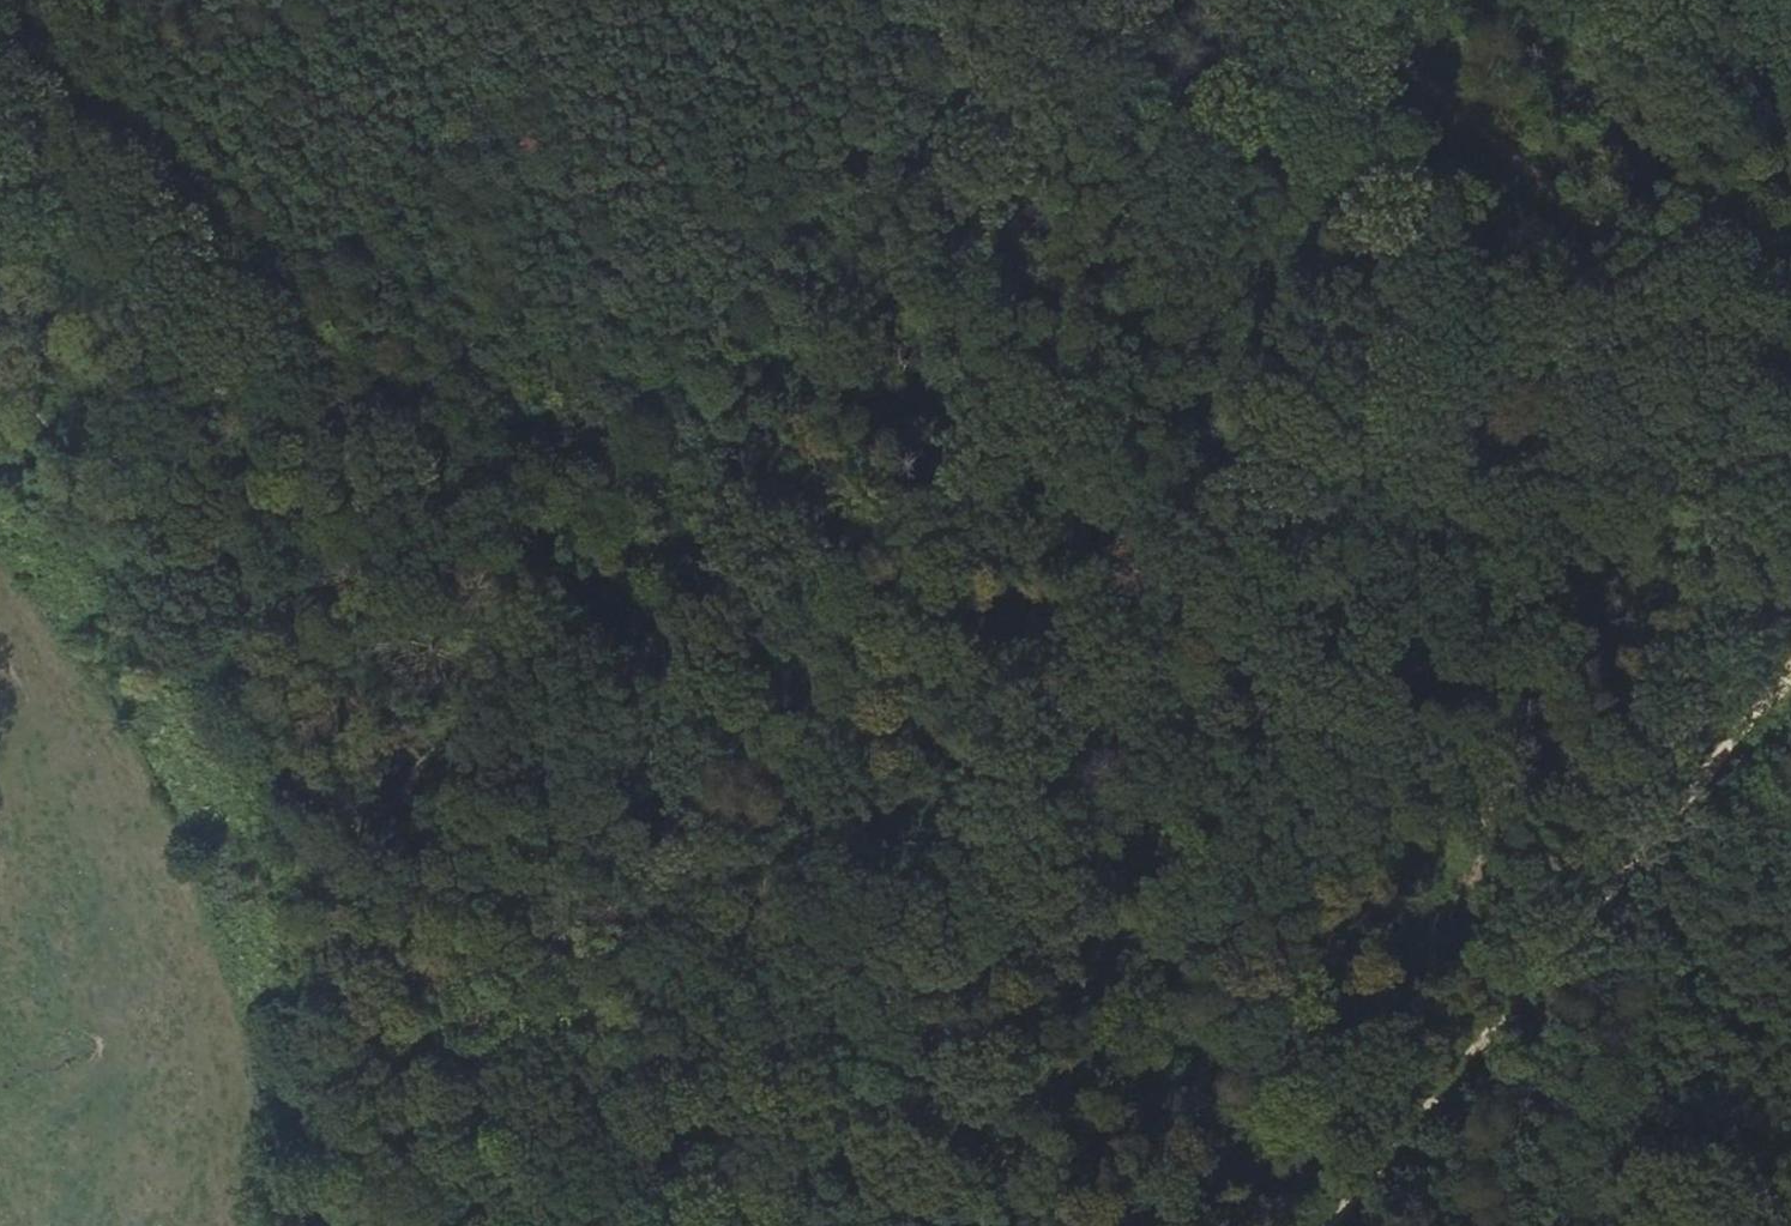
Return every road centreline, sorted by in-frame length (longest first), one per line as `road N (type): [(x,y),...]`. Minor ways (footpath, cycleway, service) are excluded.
road 1 (track): [(7,0),(215,195),(724,621),(992,1225)]
road 2 (track): [(1335,1225),(1790,676)]
road 3 (track): [(1313,0),(1790,409)]

